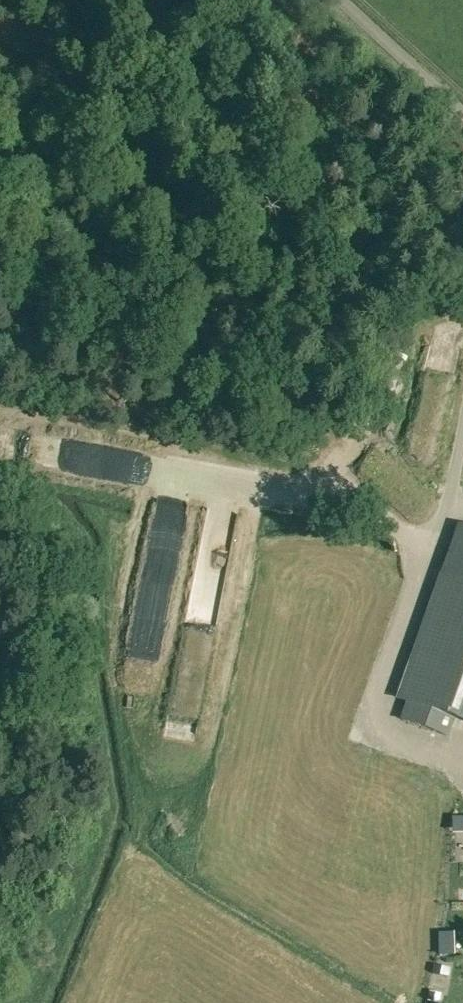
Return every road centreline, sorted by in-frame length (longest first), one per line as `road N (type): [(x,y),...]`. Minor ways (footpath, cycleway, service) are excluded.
road 1 (track): [(0,407),(334,474),(436,551)]
road 2 (unclassified): [(342,0),(462,113)]

